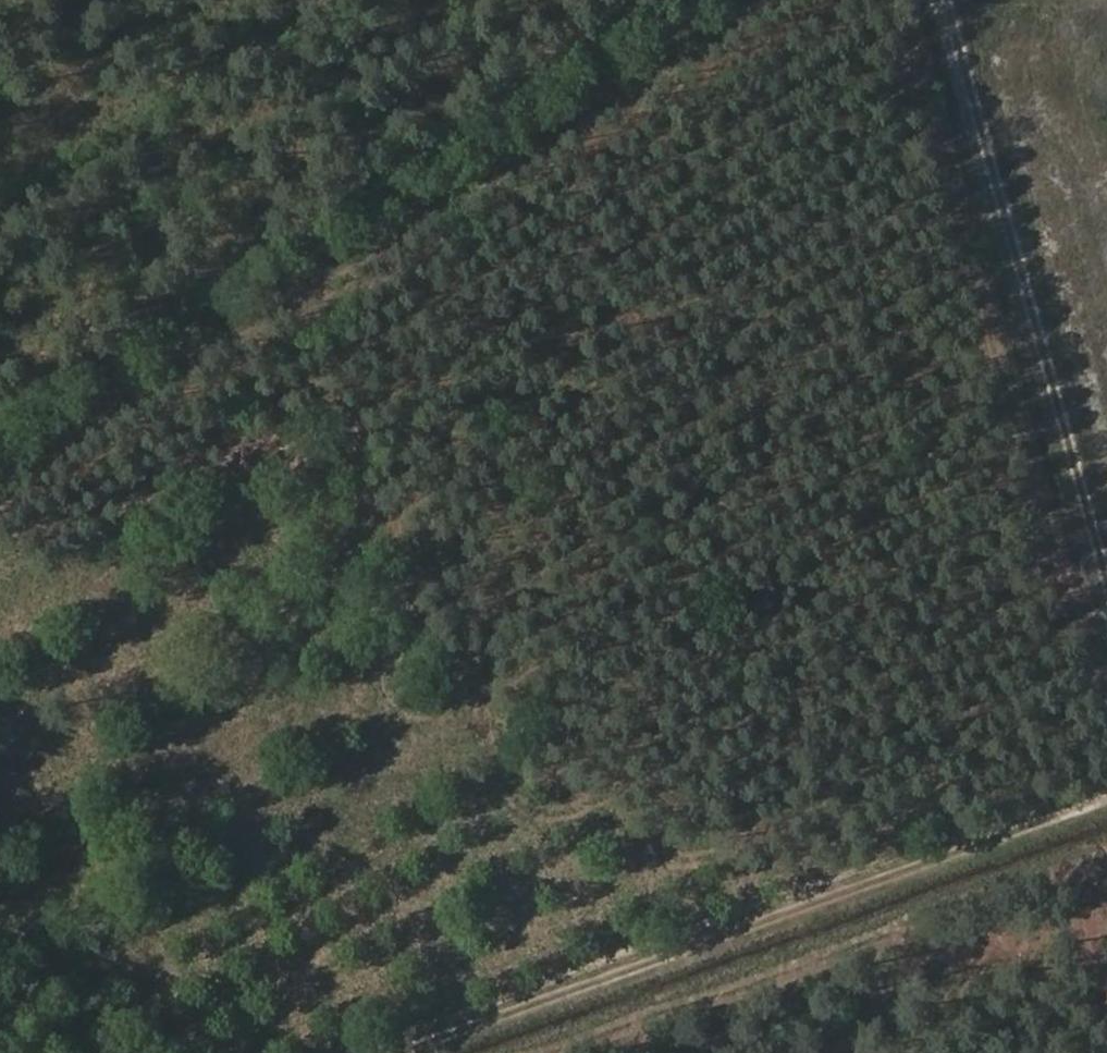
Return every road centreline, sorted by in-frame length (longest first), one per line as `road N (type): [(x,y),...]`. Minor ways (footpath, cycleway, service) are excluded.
road 1 (track): [(398,1052),(1062,821),(1106,798)]
road 2 (track): [(958,0),(1106,538)]

